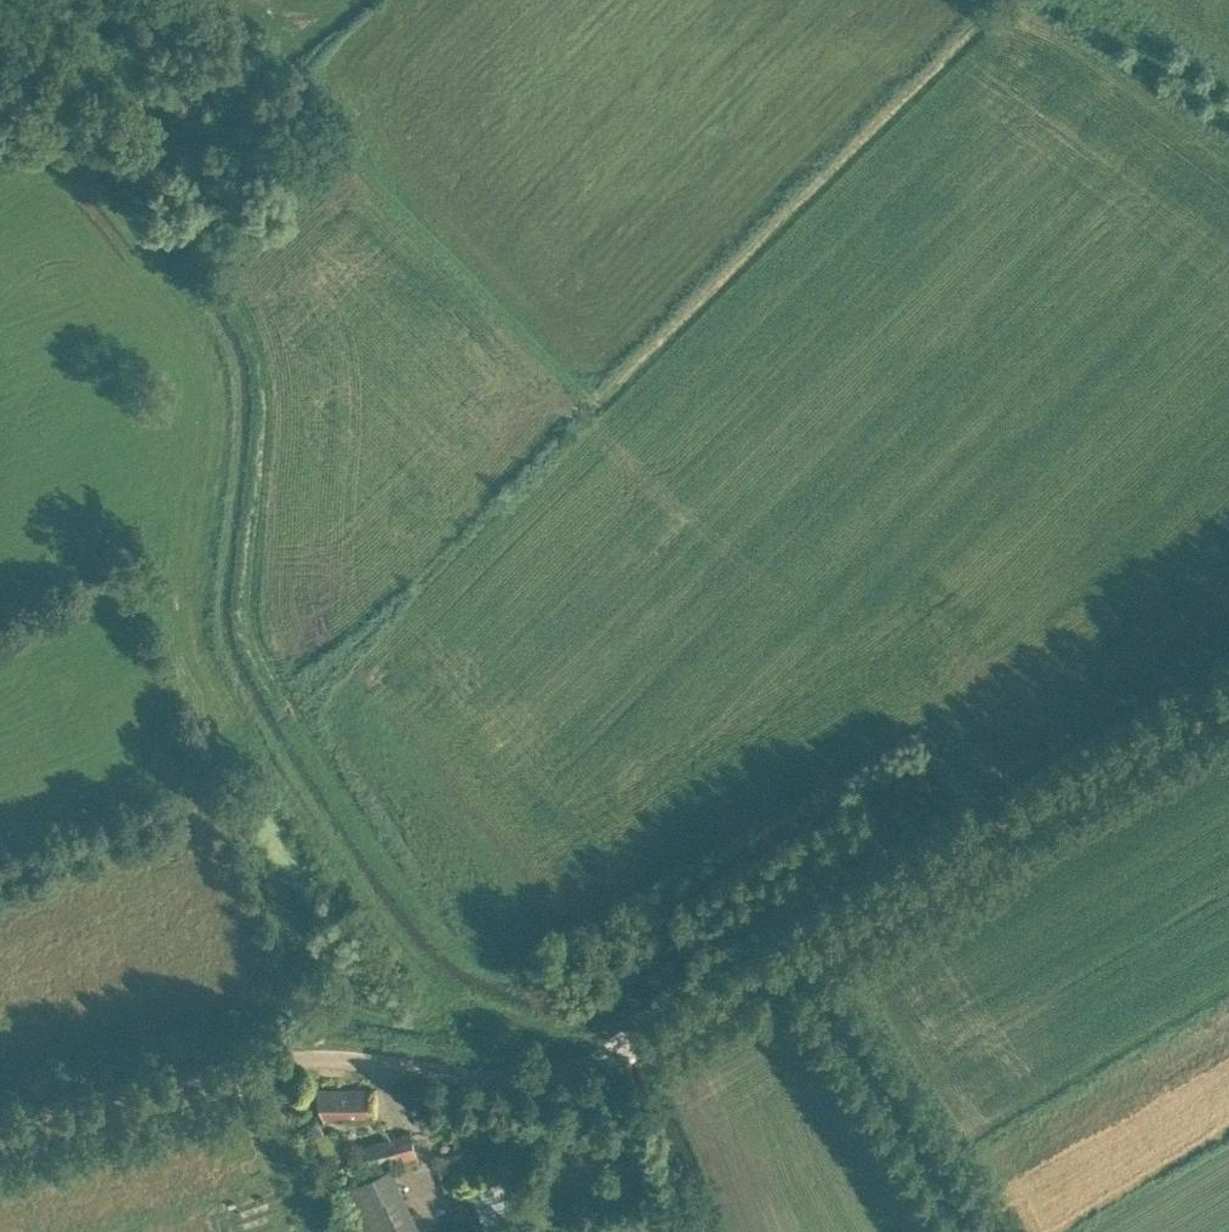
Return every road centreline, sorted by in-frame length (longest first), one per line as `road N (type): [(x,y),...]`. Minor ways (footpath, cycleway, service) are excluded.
road 1 (unclassified): [(0,1122),(300,1059),(506,1076),(602,1057),(805,943)]
road 2 (unclassified): [(1228,686),(805,943)]
road 3 (unclassified): [(988,1231),(805,943)]

